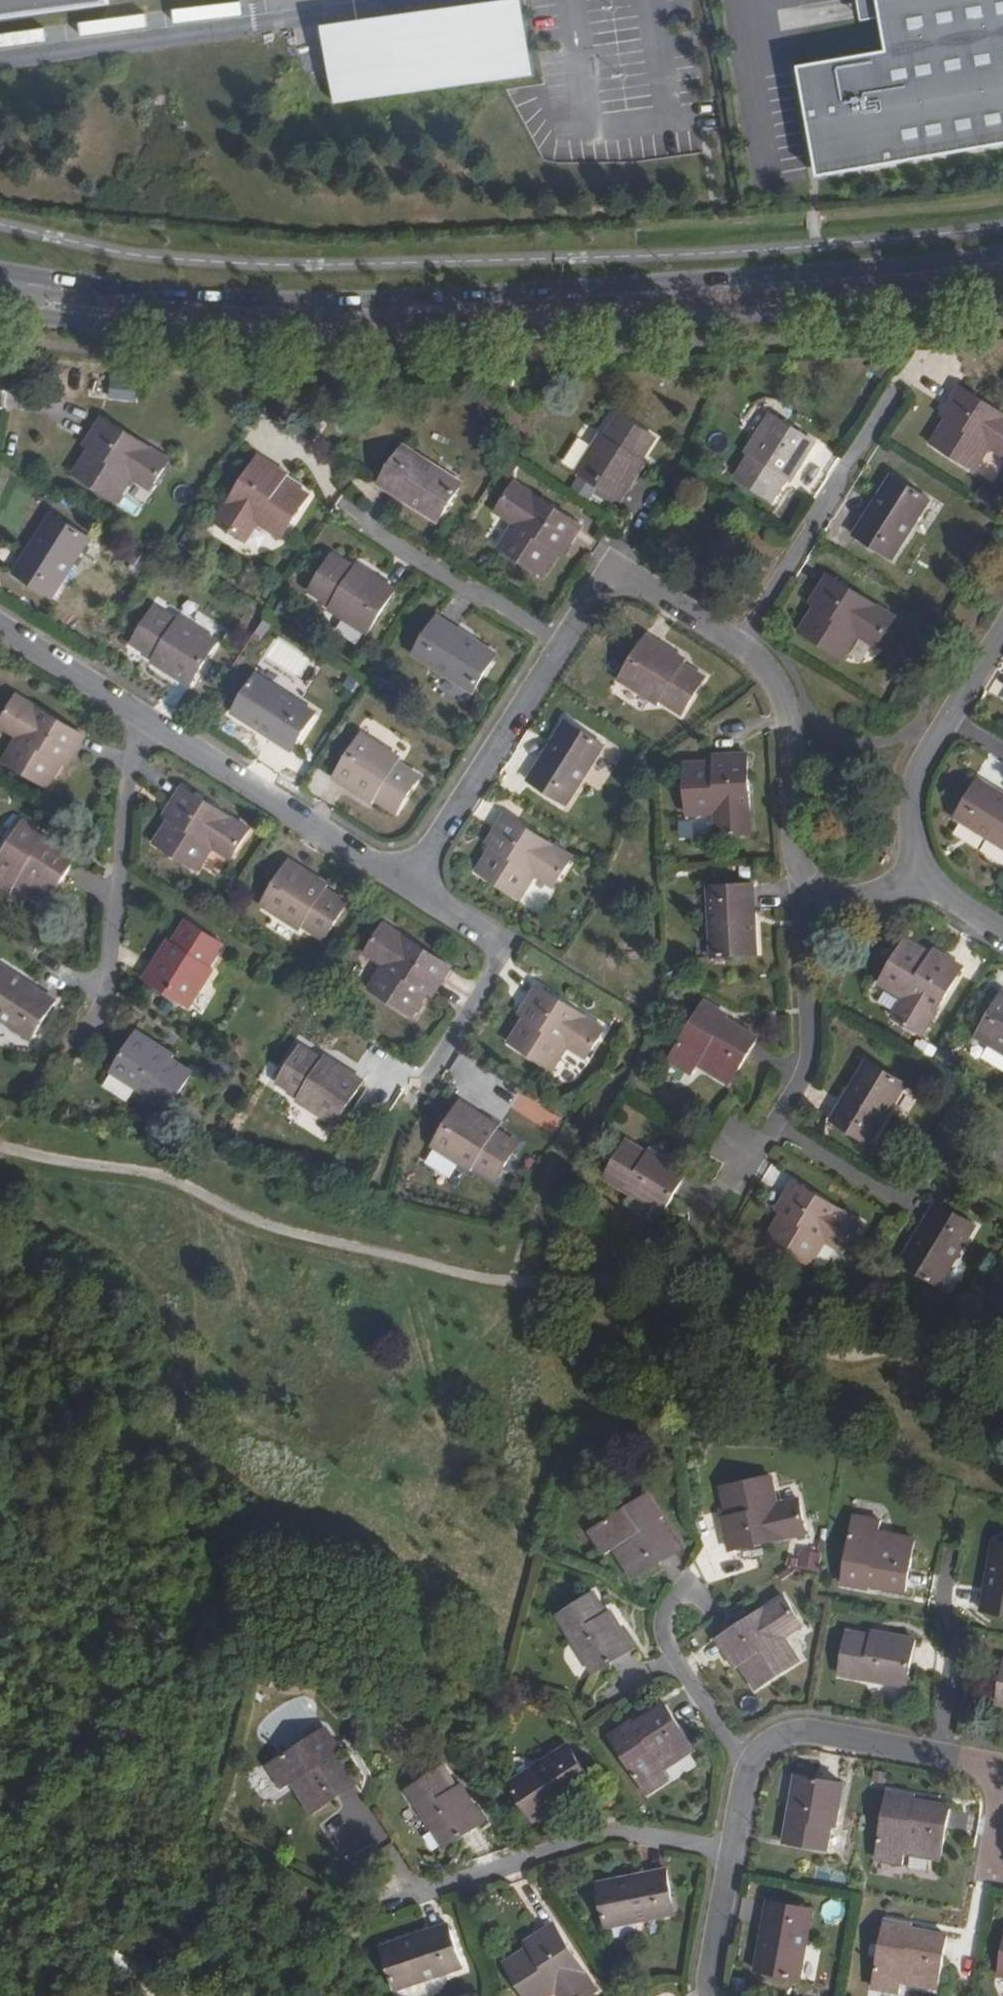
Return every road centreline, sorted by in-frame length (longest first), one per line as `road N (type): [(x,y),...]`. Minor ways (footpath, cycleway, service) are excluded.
road 1 (secondary): [(0,310),(299,341),(1002,294)]
road 2 (secondary): [(1002,254),(386,300)]
road 3 (residential): [(353,1825),(406,1898),(602,1833),(727,1851)]
road 4 (residential): [(386,300),(328,315),(248,318),(57,296),(0,306)]
road 5 (secondary): [(386,300),(211,303),(0,271)]
road 6 (residential): [(407,884),(137,717)]
road 7 (residential): [(93,1014),(137,717)]
road 8 (residential): [(399,1104),(496,941),(407,884)]
road 9 (residential): [(407,884),(562,642)]
road 10 (residential): [(893,398),(742,641)]
road 11 (residential): [(766,1119),(797,1066),(805,874)]
road 12 (residential): [(348,512),(562,642)]
road 13 (residential): [(742,641),(771,670),(789,714),(805,874)]
road 14 (residential): [(562,642),(615,571),(742,641)]
road 15 (residential): [(947,1546),(940,1606),(954,1649),(939,1758)]
road 16 (residential): [(939,1758),(812,1734),(761,1747),(746,1762)]
road 17 (residential): [(693,1598),(671,1658),(746,1762)]
road 18 (residential): [(766,1119),(885,1193),(908,1199),(925,1190)]
road 19 (residential): [(951,718),(918,768),(912,793),(919,873)]
road 20 (residential): [(137,717),(0,630)]
road 21 (residential): [(727,1851),(706,1974),(711,1995)]
road 22 (residential): [(805,874),(822,890),(857,898),(919,873)]

